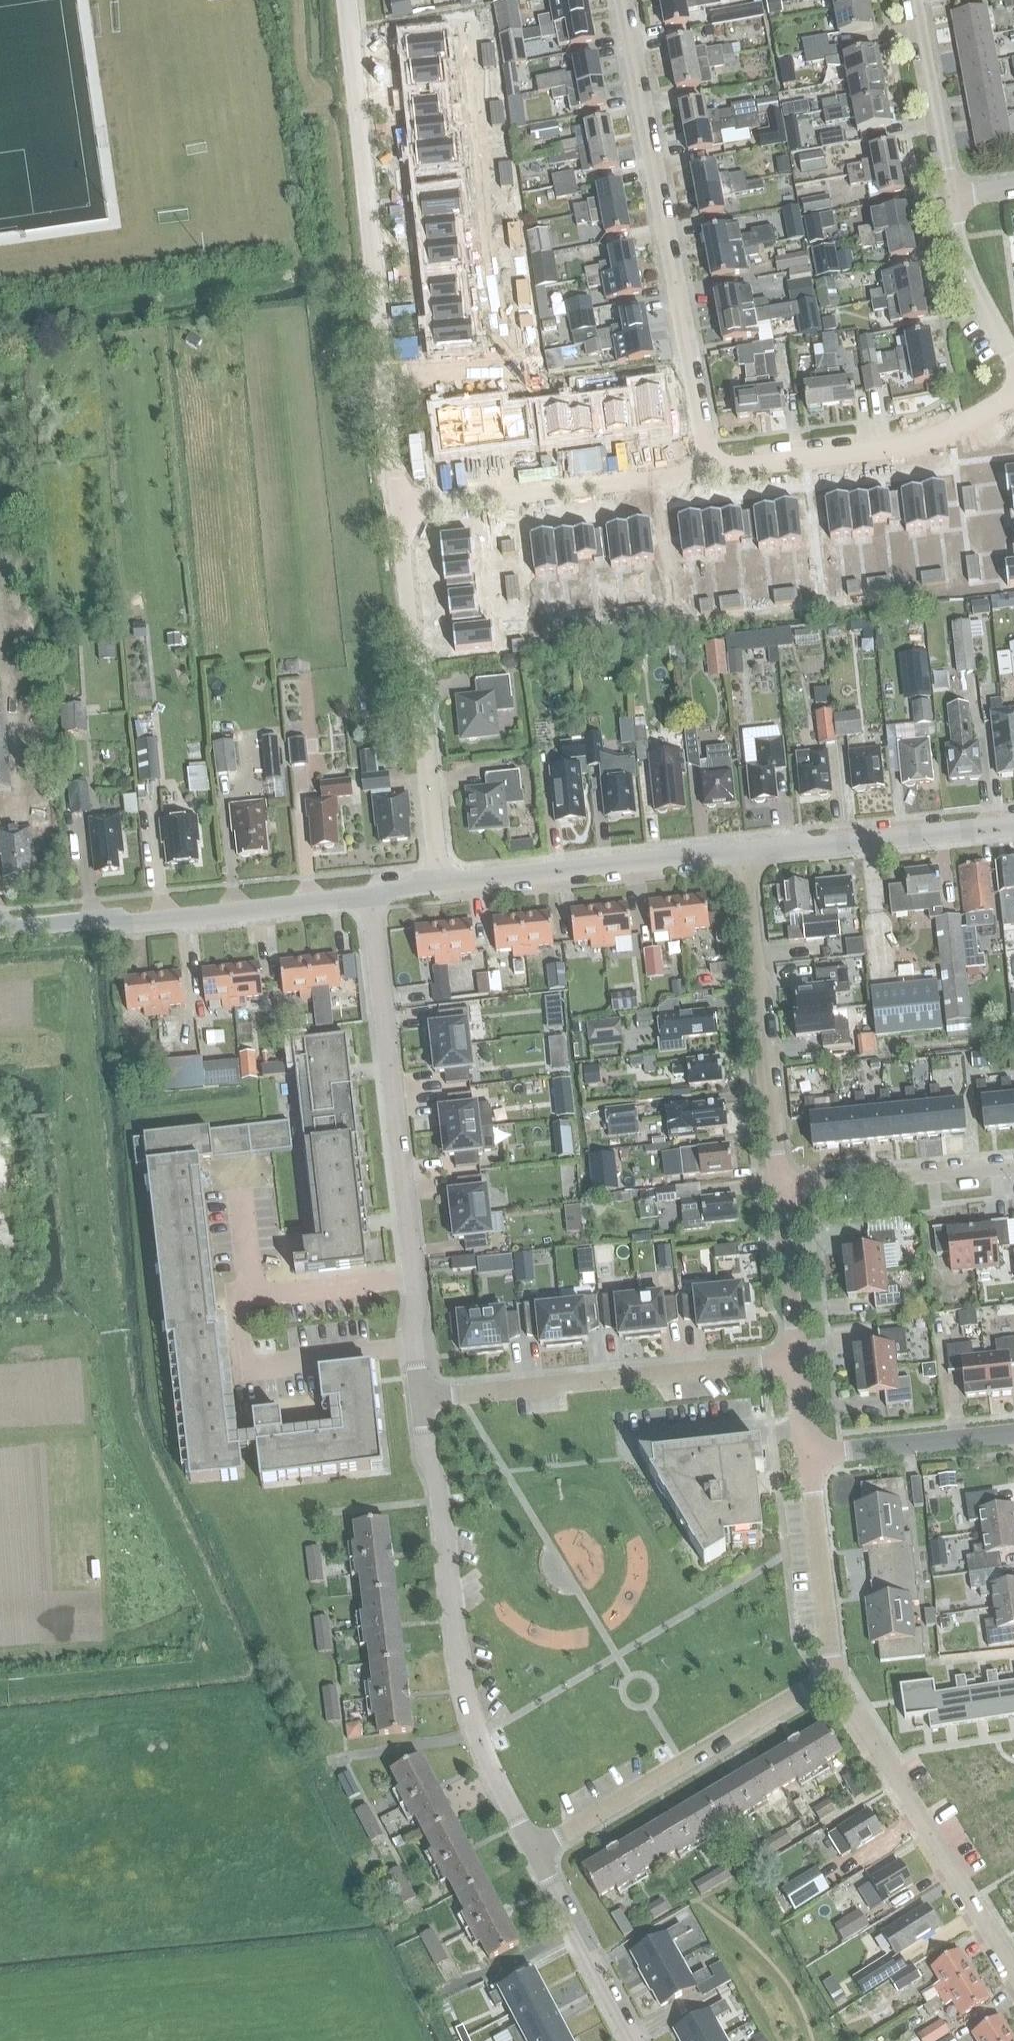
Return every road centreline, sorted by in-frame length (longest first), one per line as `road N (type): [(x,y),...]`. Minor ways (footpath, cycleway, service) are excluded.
road 1 (unclassified): [(400,510),(347,0)]
road 2 (residential): [(714,469),(624,0)]
road 3 (residential): [(533,1853),(465,1703),(425,1397)]
road 4 (residential): [(421,1347),(370,897)]
road 5 (unclassified): [(440,883),(400,510)]
road 6 (residential): [(425,1397),(798,1357)]
road 7 (unclassified): [(0,929),(370,897)]
road 8 (residential): [(421,1347),(246,1369),(238,1307),(250,1288),(238,1197)]
road 9 (residential): [(533,1853),(835,1675)]
road 10 (residential): [(1013,1966),(835,1675)]
road 11 (residential): [(782,1189),(746,851)]
road 12 (residential): [(400,510),(714,469)]
road 13 (residential): [(714,469),(916,444),(1013,398)]
road 14 (unclassified): [(440,883),(746,851)]
road 15 (unclassified): [(746,851),(1013,824)]
road 16 (residential): [(782,1189),(1013,1166)]
road 17 (residential): [(835,1675),(809,1456)]
road 18 (residential): [(631,2040),(533,1853)]
road 19 (residential): [(809,1456),(1013,1433)]
road 20 (residential): [(954,195),(915,0)]
road 21 (residential): [(1013,362),(965,271),(954,195)]
road 22 (residential): [(798,1357),(782,1189)]

